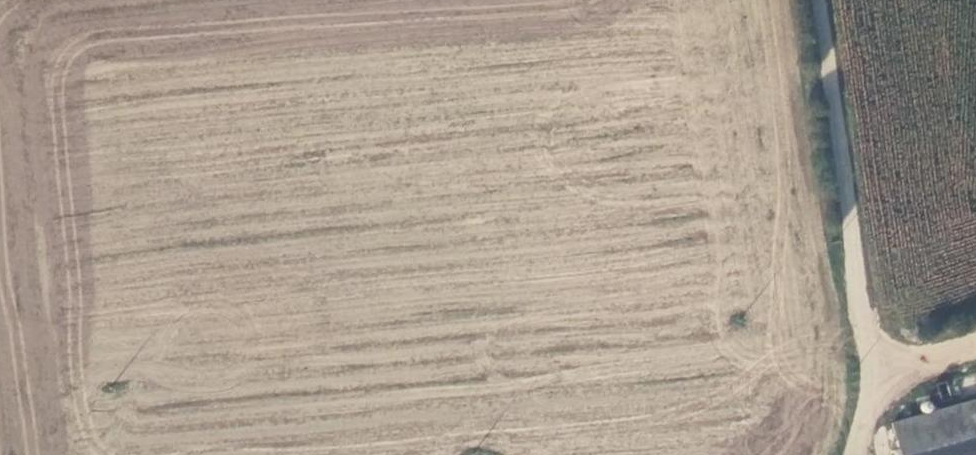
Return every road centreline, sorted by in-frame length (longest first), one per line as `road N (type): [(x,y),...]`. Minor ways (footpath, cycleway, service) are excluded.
road 1 (track): [(822,0),(870,364),(852,454)]

